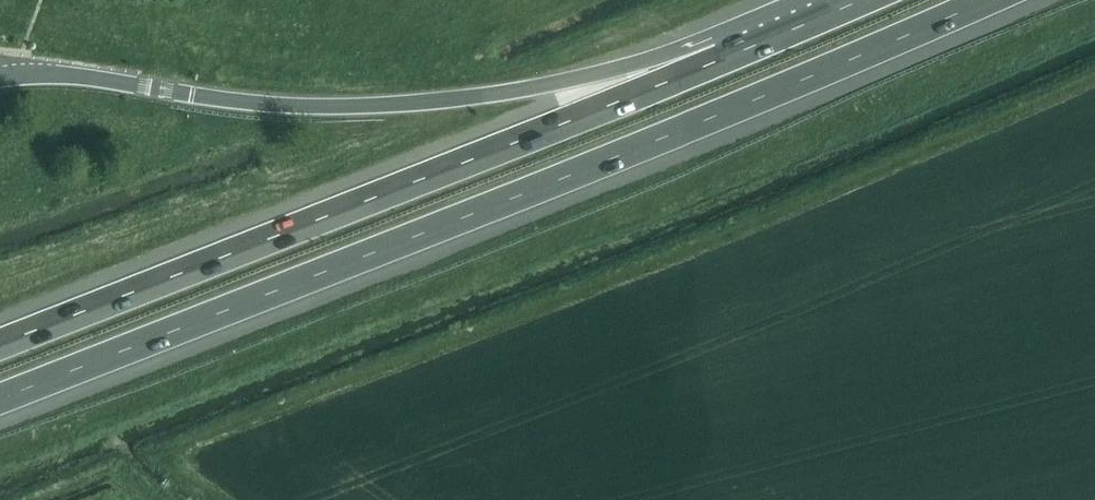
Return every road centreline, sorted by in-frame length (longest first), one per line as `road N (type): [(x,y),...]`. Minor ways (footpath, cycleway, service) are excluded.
road 1 (motorway): [(0,397),(989,0)]
road 2 (motorway): [(733,54),(0,342)]
road 3 (motorway): [(733,54),(540,85),(301,103)]
road 4 (motorway): [(853,0),(733,54)]

